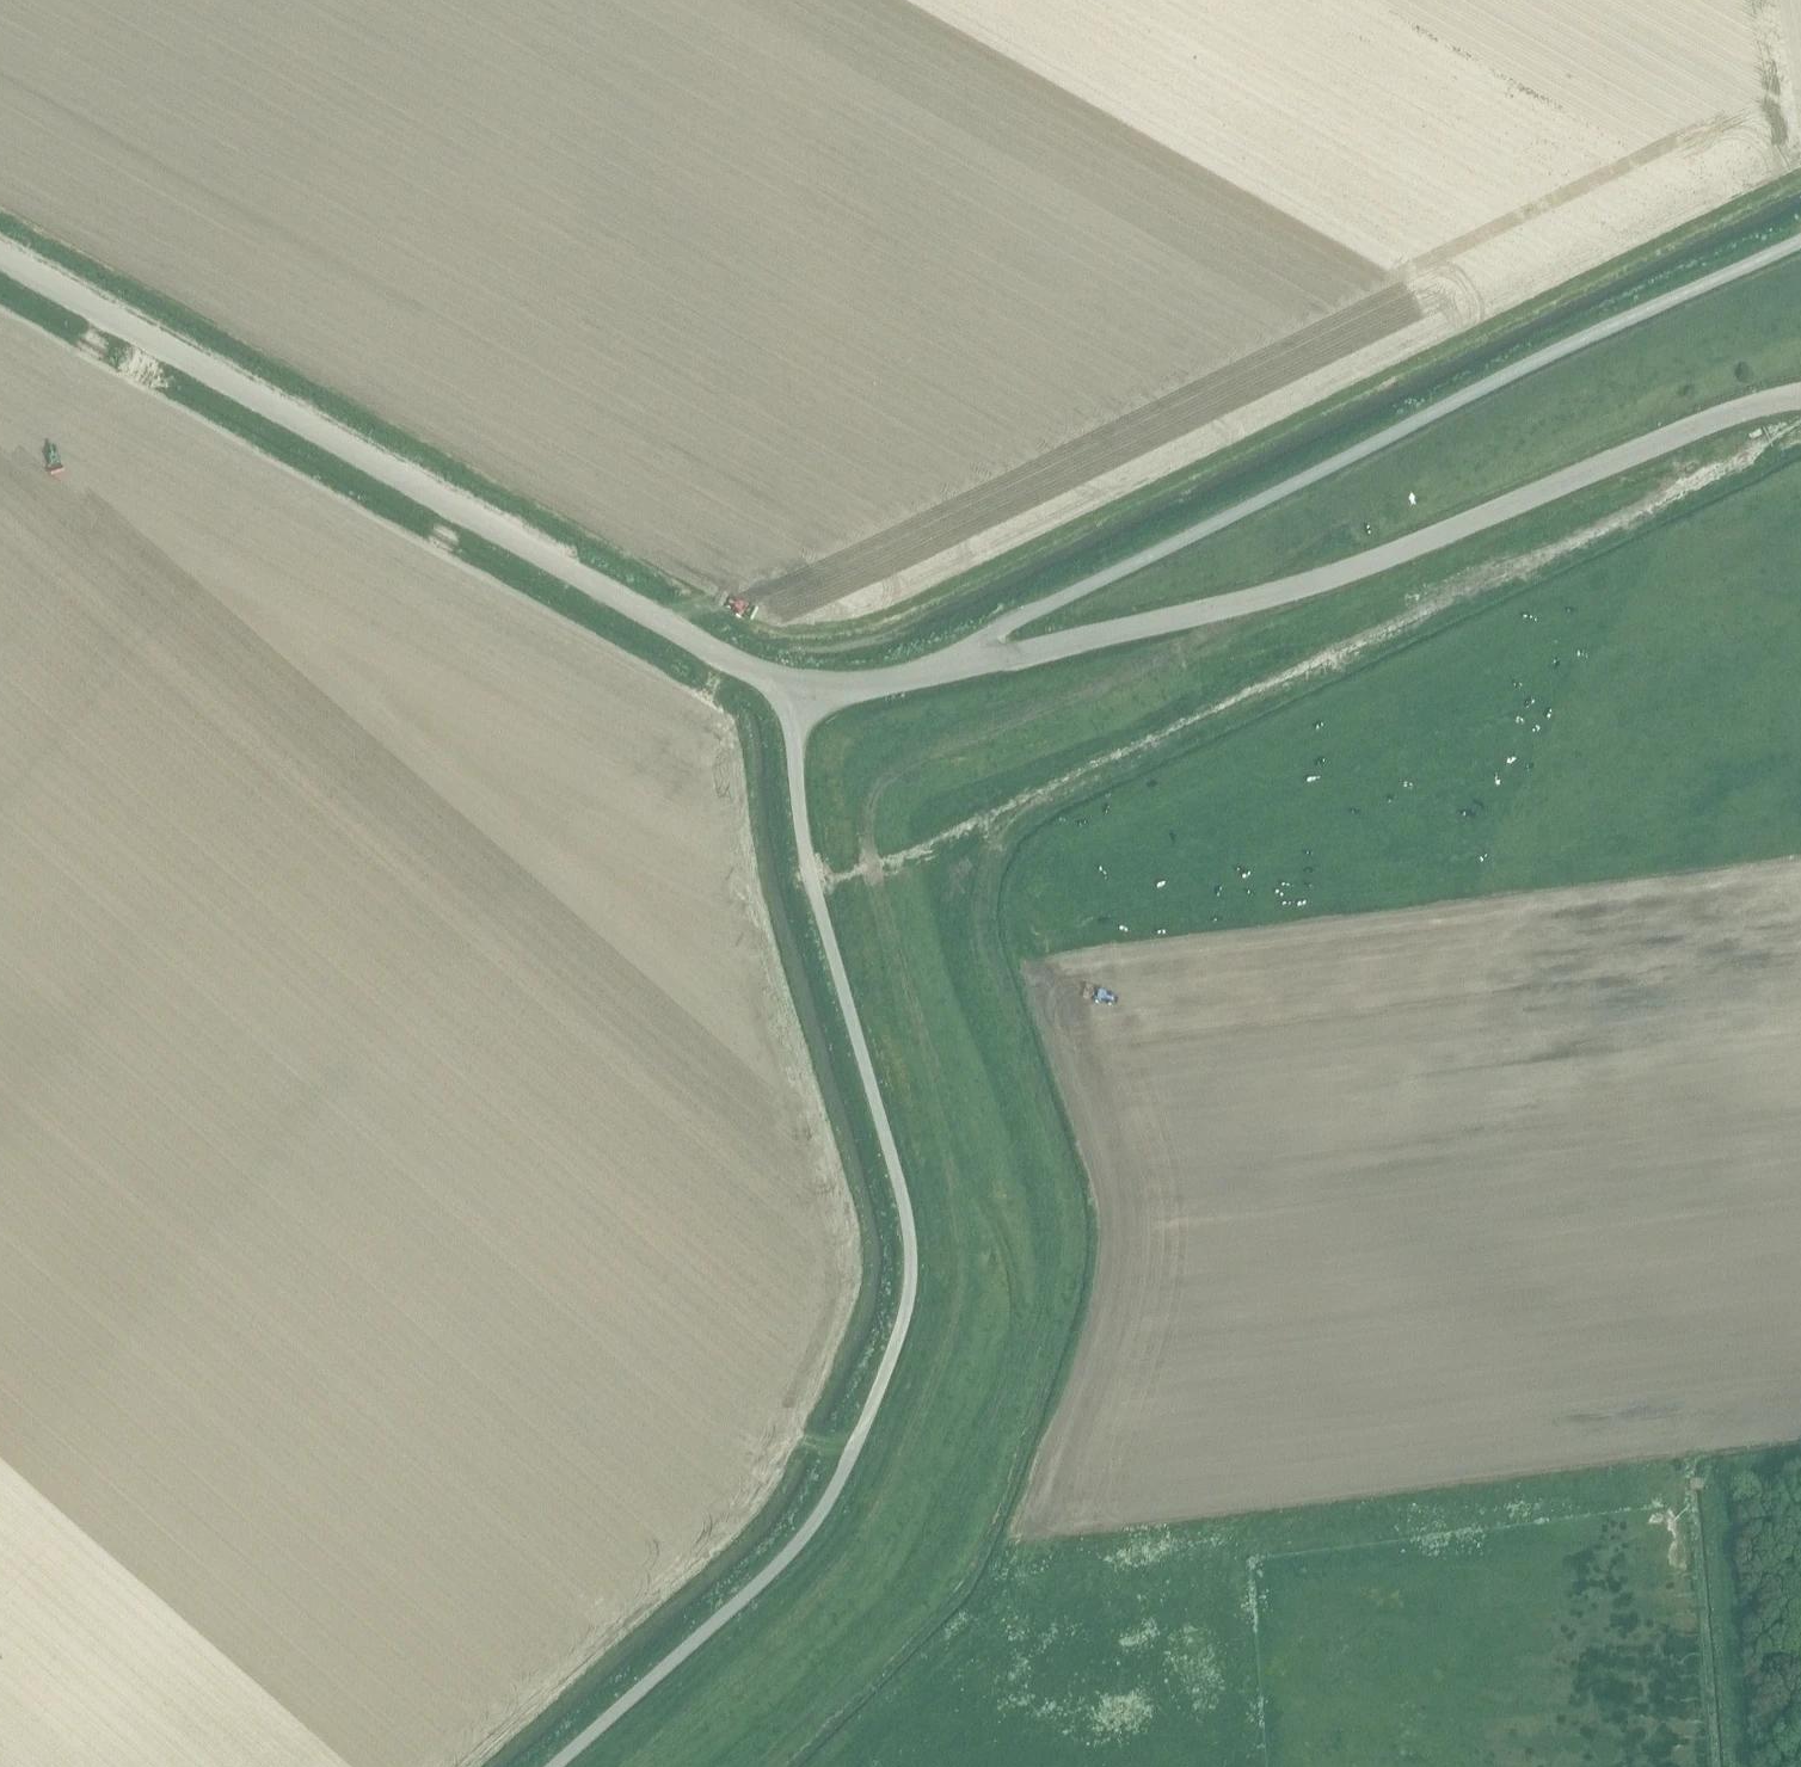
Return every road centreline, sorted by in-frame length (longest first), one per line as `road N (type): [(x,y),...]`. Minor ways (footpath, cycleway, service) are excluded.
road 1 (unclassified): [(552,1766),(761,1581),(815,1521),(897,1346),(912,1282),(909,1224),(811,858),(797,715),(787,694)]
road 2 (unclassified): [(955,659),(1800,225)]
road 3 (unclassified): [(787,694),(0,260)]
road 4 (unclassified): [(1800,390),(1271,596),(955,659)]
road 5 (unclassified): [(787,694),(955,659)]

